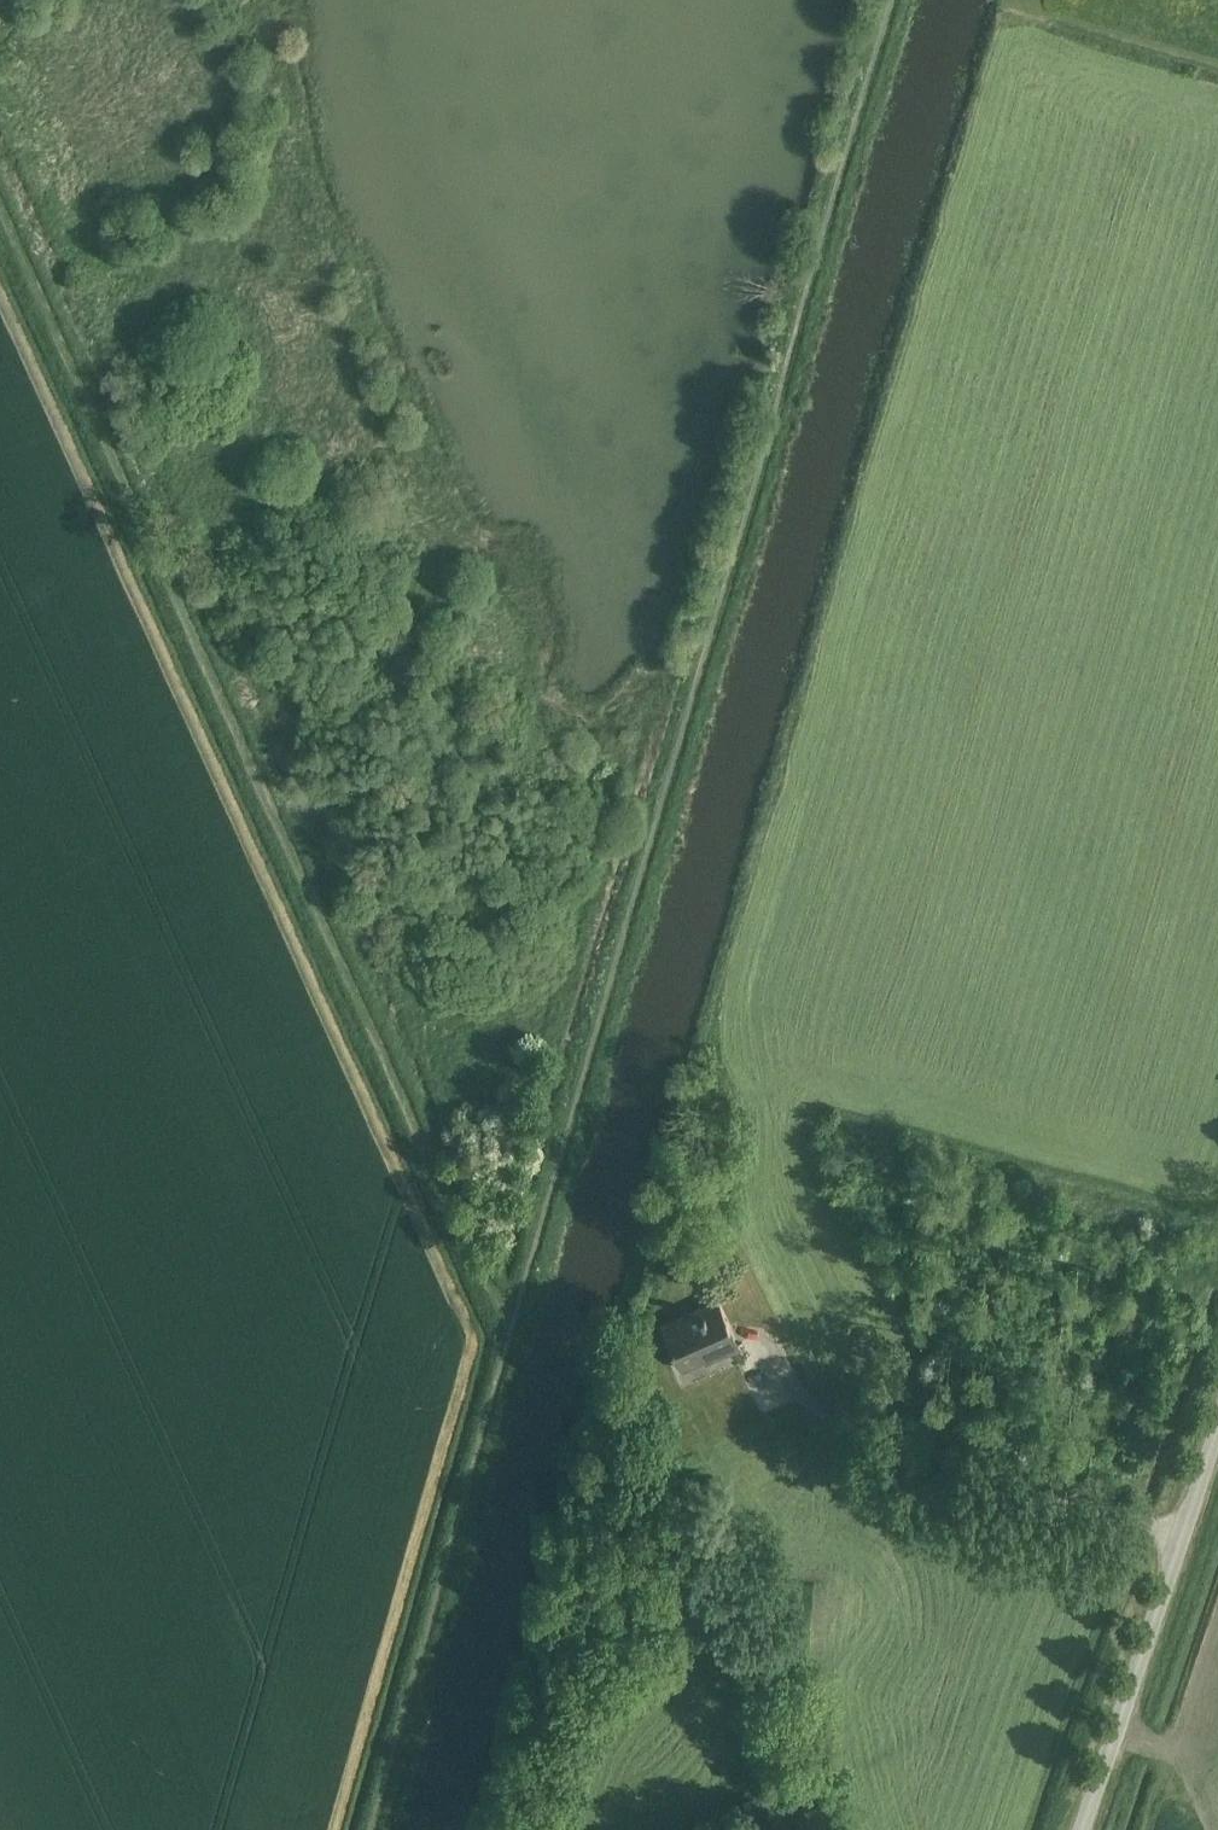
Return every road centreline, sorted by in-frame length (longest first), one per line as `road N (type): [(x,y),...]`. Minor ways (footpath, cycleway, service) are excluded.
road 1 (track): [(0,194),(515,1326)]
road 2 (unclassified): [(1083,1829),(1217,1428)]

